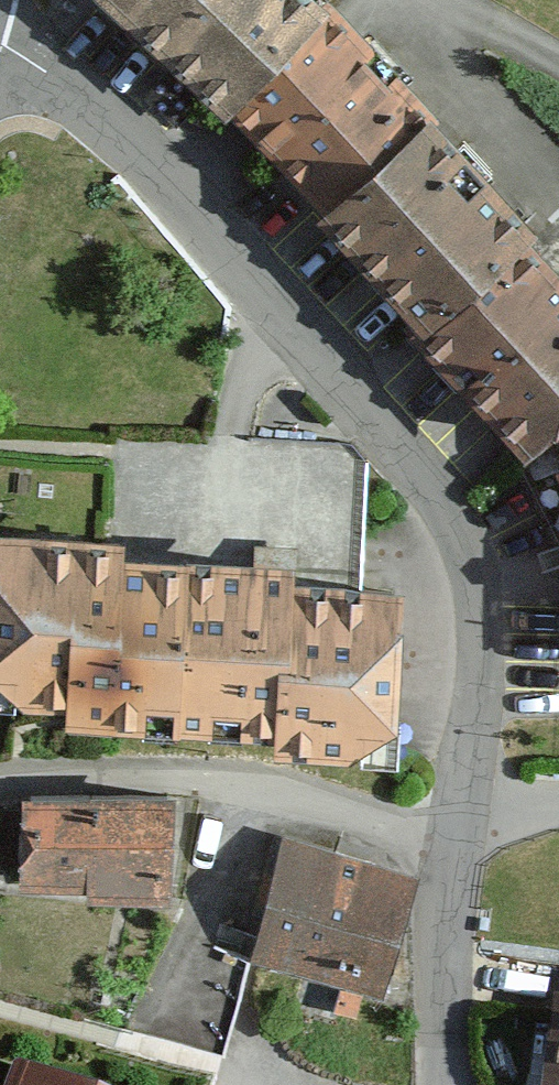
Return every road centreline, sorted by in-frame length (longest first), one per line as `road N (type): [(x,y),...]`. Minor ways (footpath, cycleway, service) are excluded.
road 1 (residential): [(441,1084),(442,913),(486,603),(457,519),(209,235),(58,76),(0,44)]

